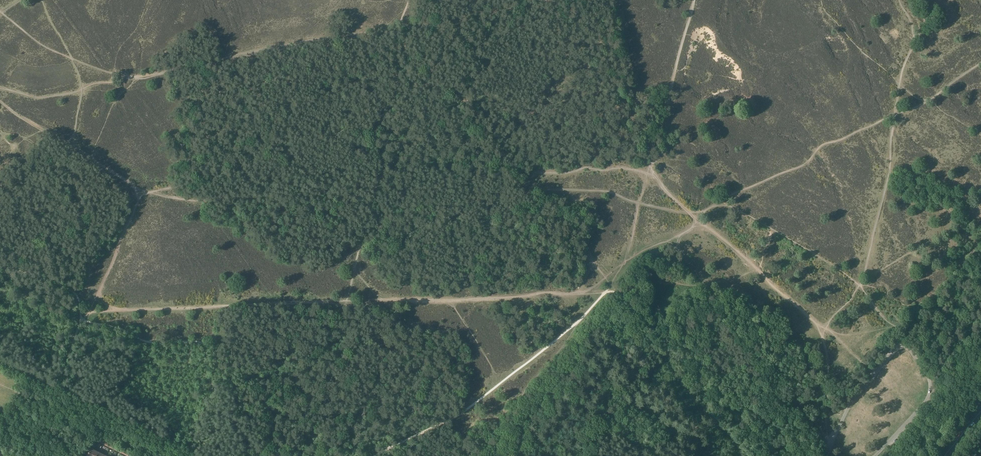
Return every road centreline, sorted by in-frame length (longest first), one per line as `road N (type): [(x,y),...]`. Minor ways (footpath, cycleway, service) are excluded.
road 1 (unclassified): [(876,455),(931,394),(931,377),(904,343),(847,409),(830,446)]
road 2 (track): [(351,36),(132,78)]
road 3 (track): [(577,0),(398,29)]
road 4 (track): [(132,78),(40,97),(0,89)]

